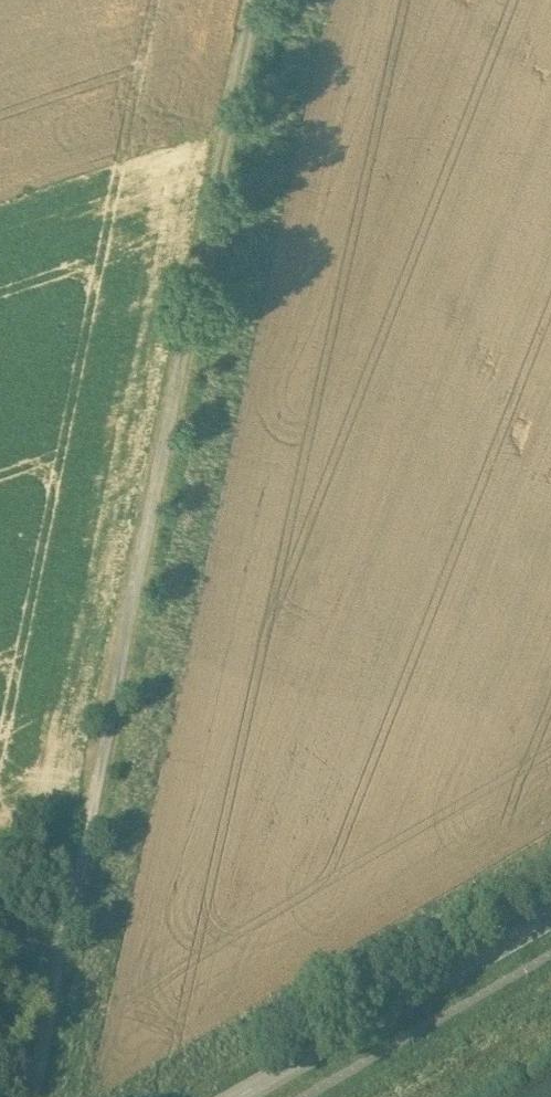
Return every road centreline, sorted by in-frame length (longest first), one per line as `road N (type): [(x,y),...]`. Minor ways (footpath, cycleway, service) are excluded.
road 1 (unclassified): [(30,1096),(259,0)]
road 2 (secondary): [(238,1096),(550,916)]

